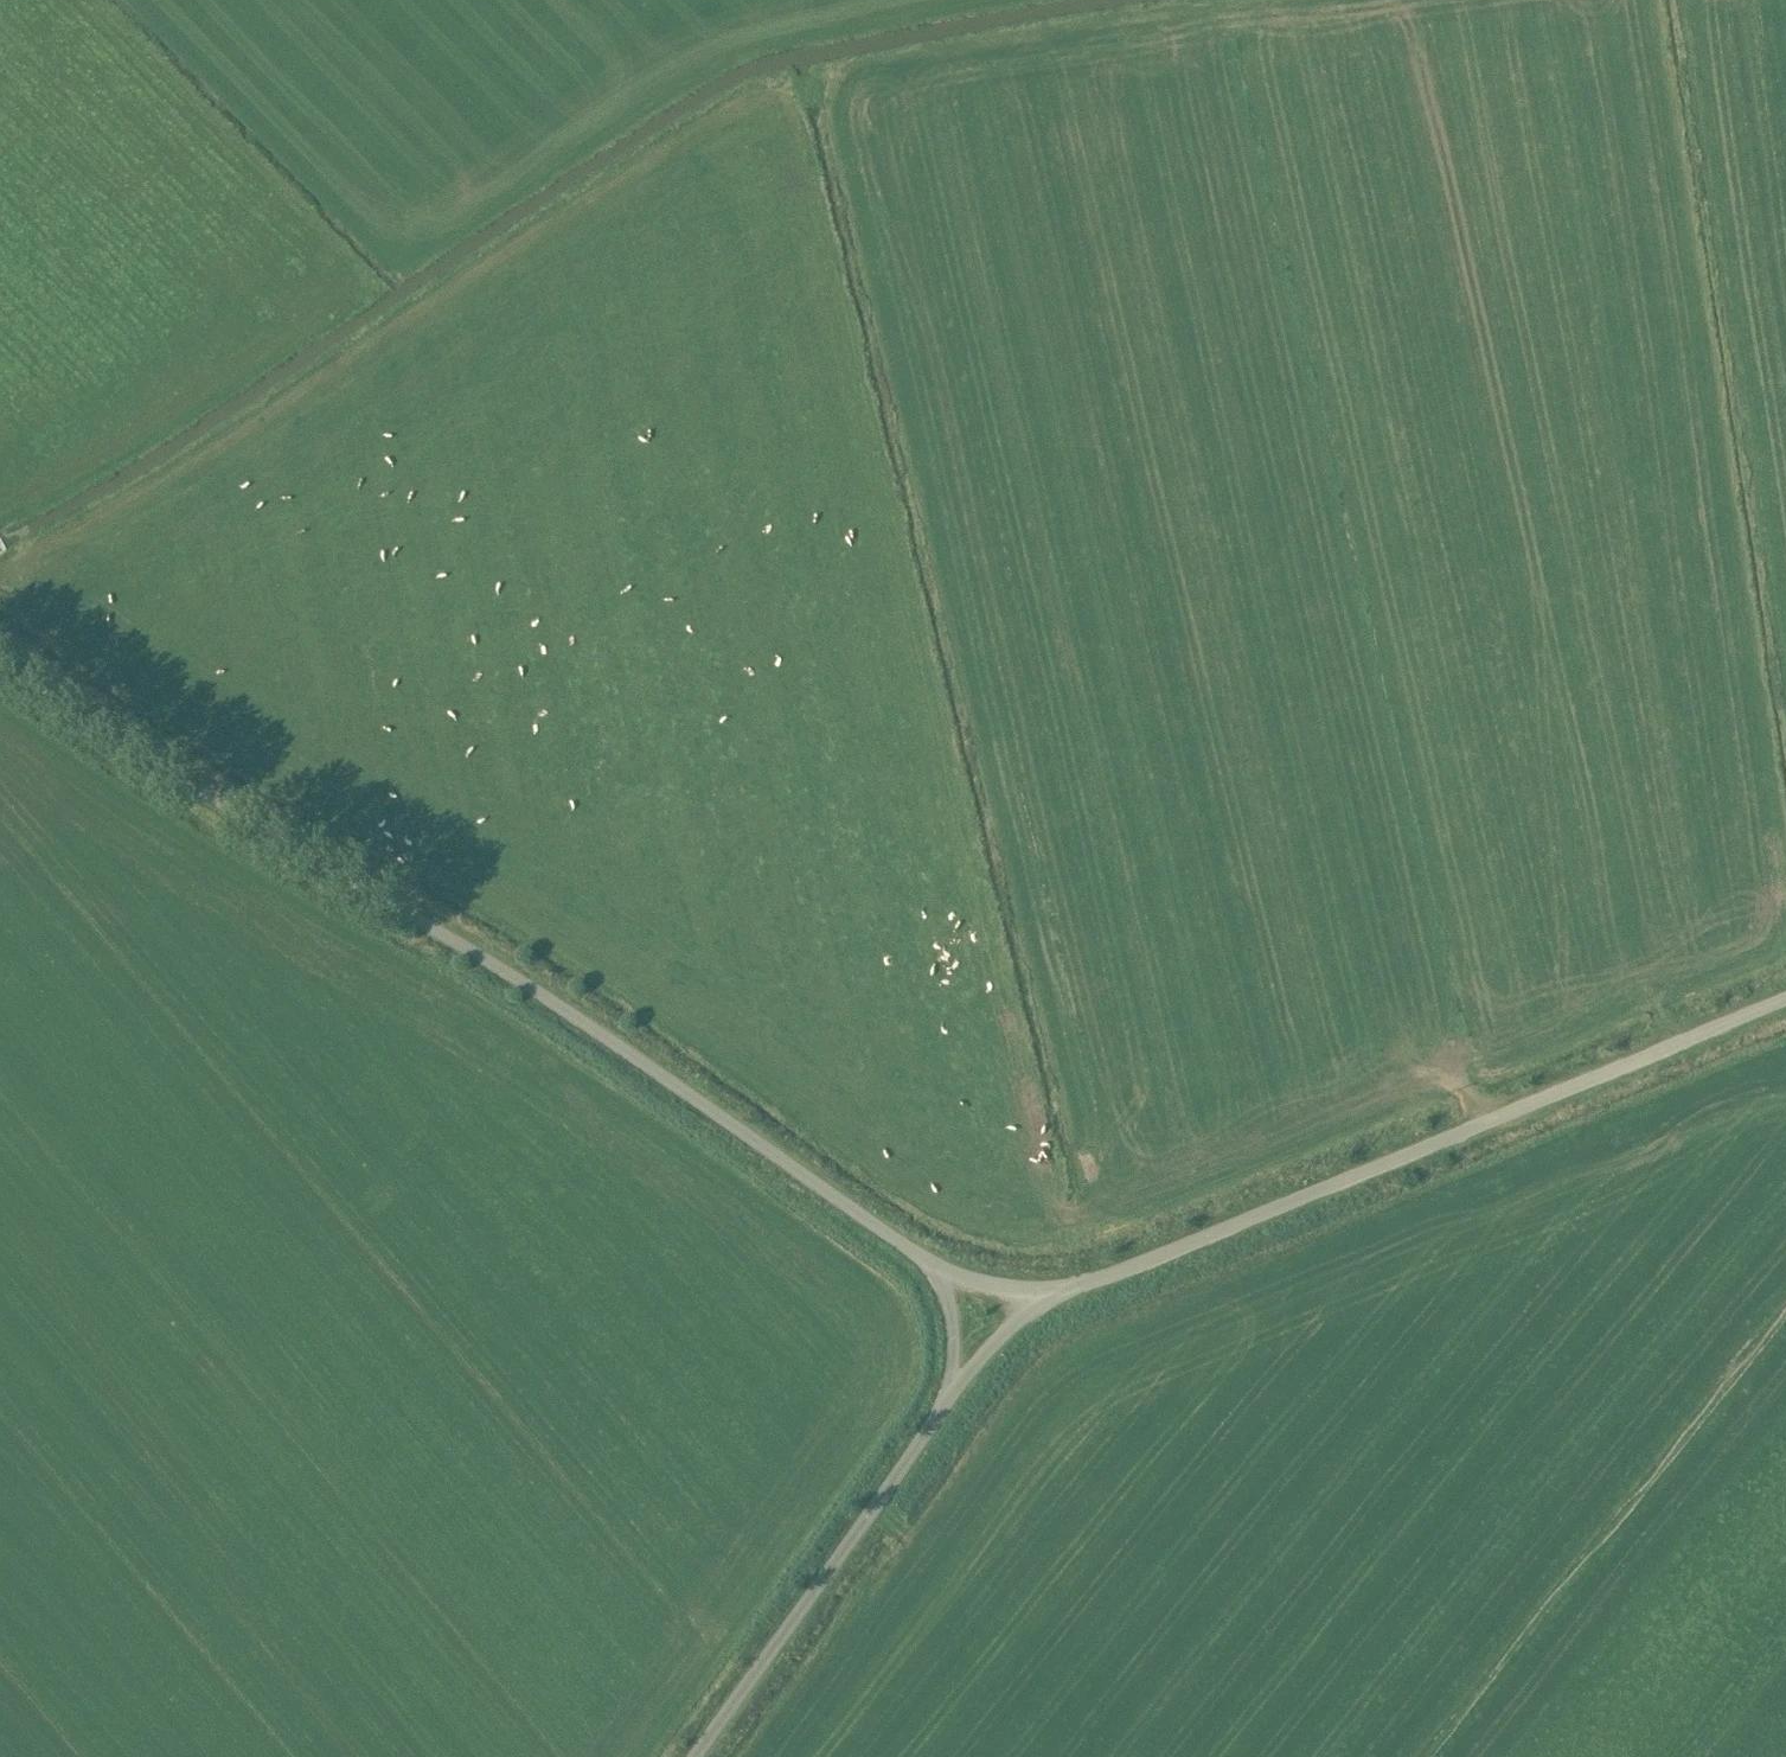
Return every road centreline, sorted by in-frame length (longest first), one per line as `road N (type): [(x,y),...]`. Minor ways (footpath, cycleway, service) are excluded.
road 1 (unclassified): [(941,1271),(588,1028),(190,796),(0,659)]
road 2 (unclassified): [(1785,1004),(1046,1299)]
road 3 (unclassified): [(689,1756),(955,1387)]
road 4 (unclassified): [(955,1387),(993,1341),(1046,1299)]

